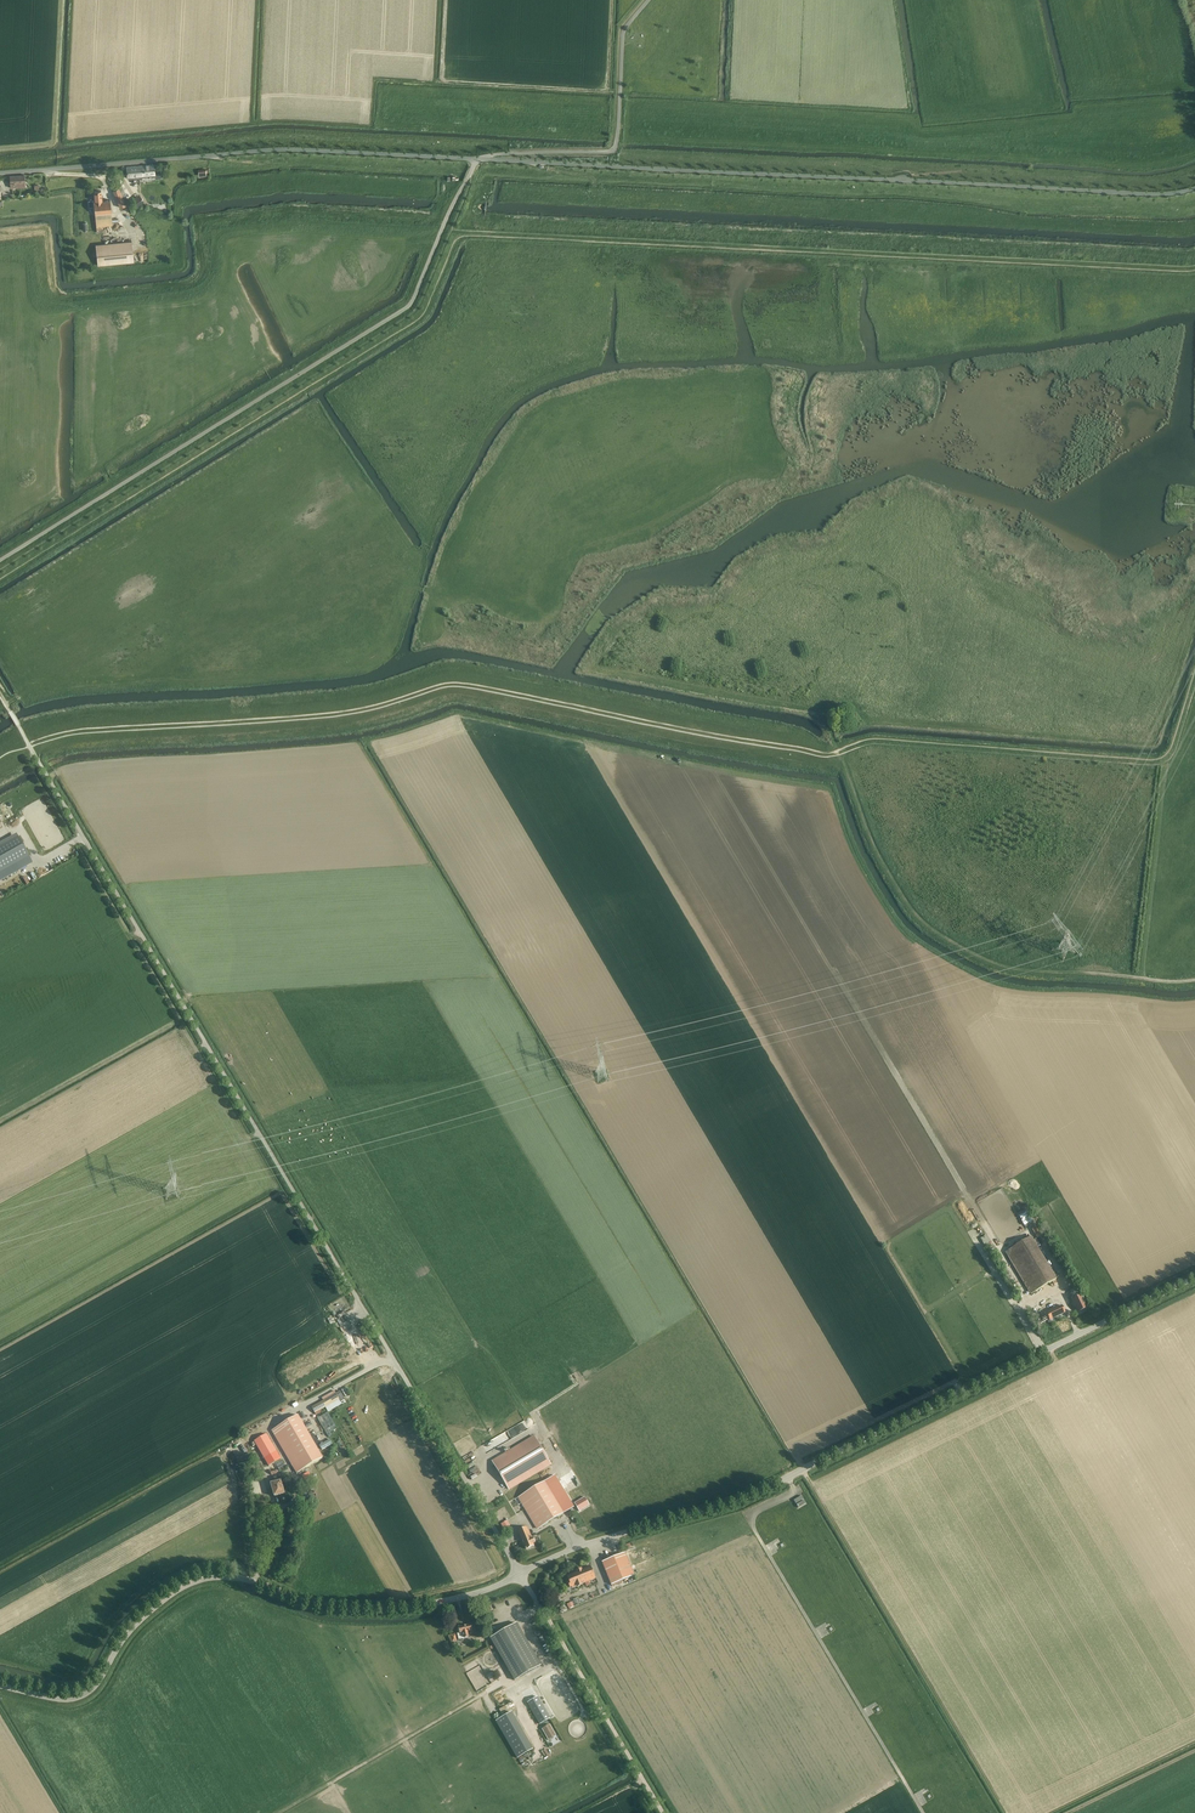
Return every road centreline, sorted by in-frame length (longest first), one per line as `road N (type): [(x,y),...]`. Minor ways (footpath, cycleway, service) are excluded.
road 1 (unclassified): [(0,174),(284,149),(1144,194),(1194,189)]
road 2 (unclassified): [(519,1574),(585,1545),(757,1492),(1194,1277)]
road 3 (track): [(359,1301),(9,710)]
road 4 (unclassified): [(0,1686),(80,1697),(143,1618),(204,1579),(237,1577),(316,1605),(368,1610),(450,1600),(519,1574)]
road 5 (track): [(1194,980),(1016,970),(940,935),(917,916),(882,858),(819,711)]
road 6 (residential): [(519,1574),(359,1301)]
road 7 (track): [(663,1812),(519,1574)]

